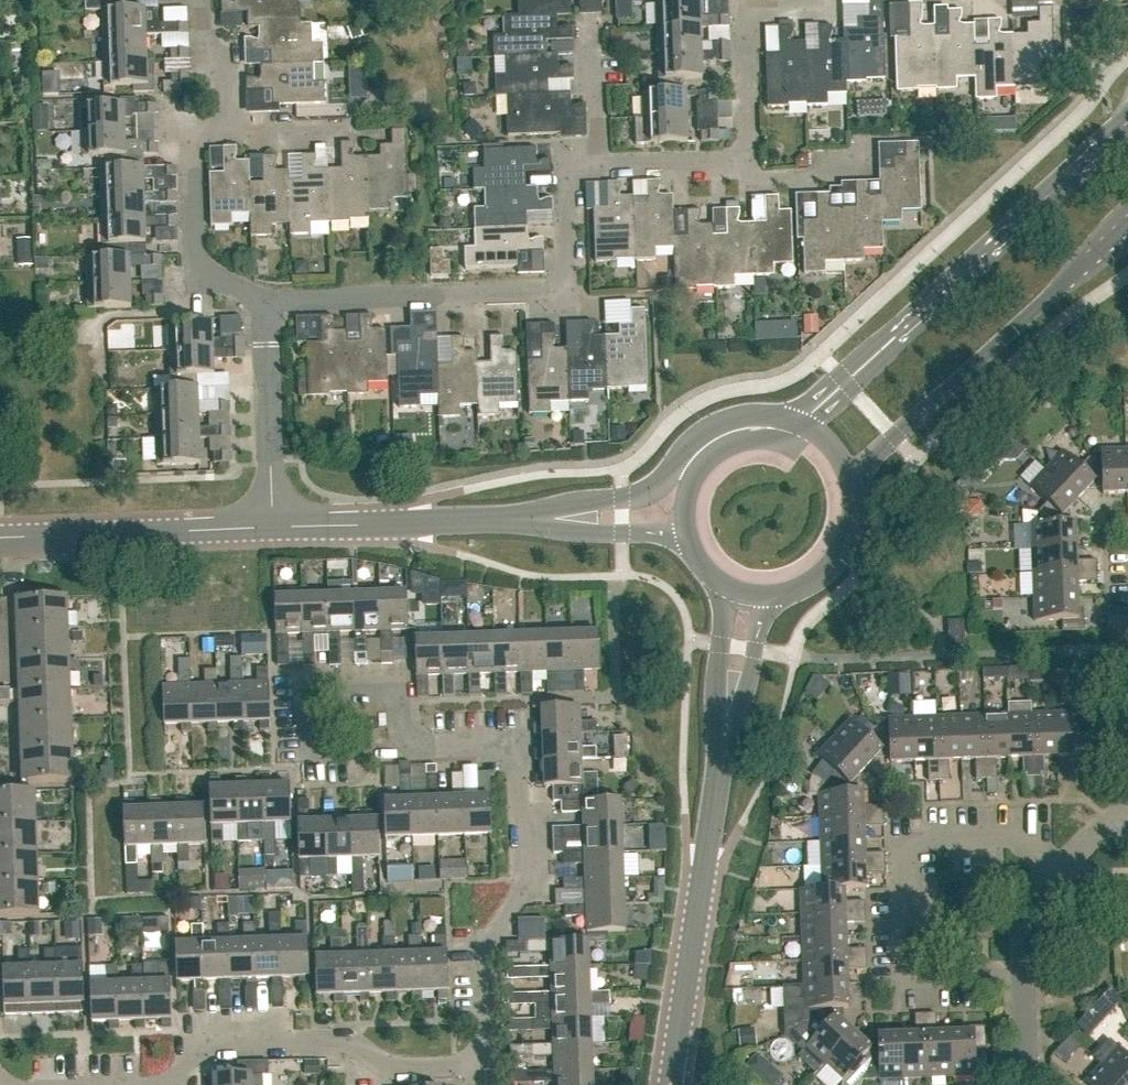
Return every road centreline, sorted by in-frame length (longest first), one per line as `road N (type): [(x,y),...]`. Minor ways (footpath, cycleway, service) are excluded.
road 1 (residential): [(174,1084),(194,1048),(346,1042),(389,1069),(492,1066),(488,938),(523,894),(517,745),(402,750)]
road 2 (residential): [(270,297),(574,286),(570,167),(599,167)]
road 3 (tertiary): [(1127,125),(799,425)]
road 4 (residential): [(1060,874),(1028,839),(903,842),(906,975),(1020,972)]
road 5 (tertiary): [(853,495),(871,458),(1127,224)]
road 6 (tertiary): [(669,1084),(721,751)]
road 7 (tertiary): [(799,425),(770,416),(725,421),(687,446),(651,491),(530,519)]
road 8 (tertiary): [(0,541),(277,531)]
road 9 (tertiary): [(277,531),(530,519)]
road 10 (residential): [(402,750),(311,754),(310,695),(401,693),(401,703)]
road 11 (residential): [(277,531),(270,297)]
road 12 (residential): [(270,297),(203,268),(197,255),(195,137),(218,125)]
road 13 (tertiary): [(799,425),(781,437),(735,444),(705,464),(687,496),(690,544)]
road 14 (residential): [(749,166),(748,8),(764,8)]
road 15 (tertiary): [(716,579),(724,608),(721,751)]
road 16 (tertiary): [(721,751),(740,714),(765,616),(783,595)]
road 17 (tertiary): [(530,519),(690,544)]
road 18 (residential): [(1121,814),(1127,806),(1127,658)]
road 19 (residential): [(599,167),(749,166)]
road 20 (residential): [(749,166),(760,181),(836,179),(867,148)]
road 21 (residential): [(599,167),(592,29)]
road 22 (residential): [(218,125),(250,133),(351,128)]
road 23 (tertiary): [(783,595),(836,558),(853,495)]
road 24 (residential): [(218,125),(216,62),(201,0)]

